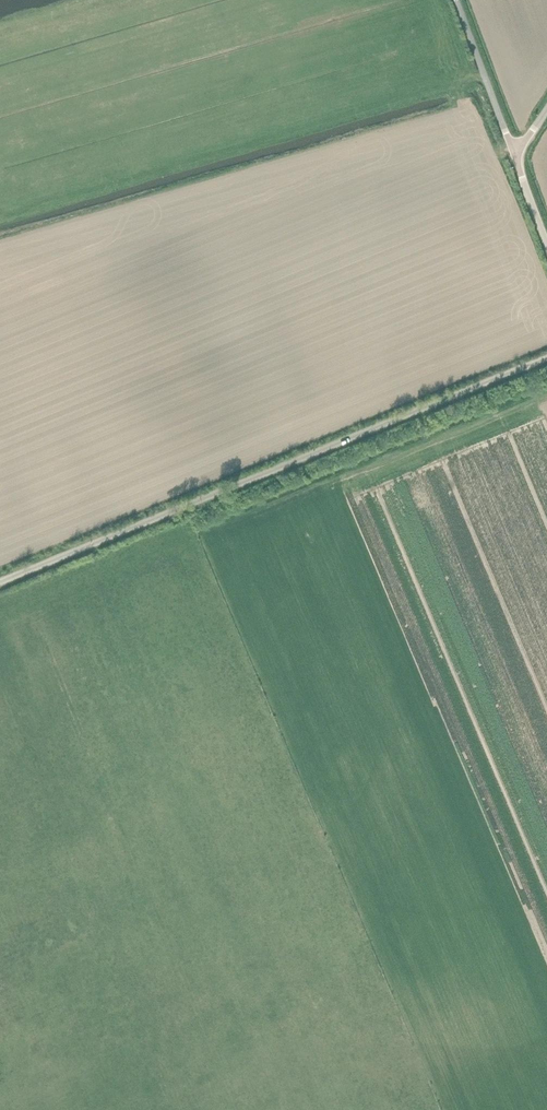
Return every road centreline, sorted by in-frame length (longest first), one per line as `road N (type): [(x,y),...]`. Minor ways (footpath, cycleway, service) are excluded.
road 1 (unclassified): [(0,583),(546,359)]
road 2 (unclassified): [(514,156),(456,0)]

